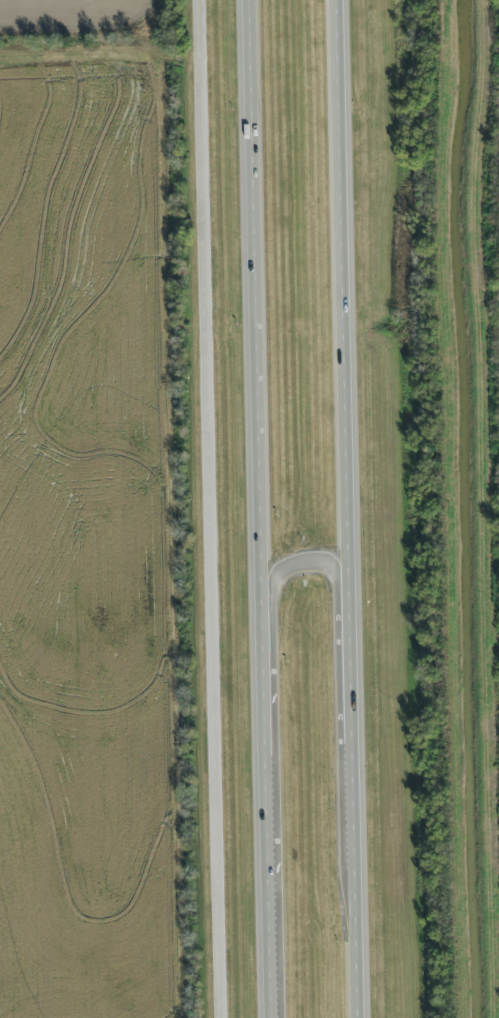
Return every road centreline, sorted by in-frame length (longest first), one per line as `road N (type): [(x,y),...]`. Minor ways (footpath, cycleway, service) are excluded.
road 1 (trunk): [(363,1017),(341,0)]
road 2 (tertiary): [(203,0),(225,1017)]
road 3 (trunk): [(251,0),(271,1017)]

